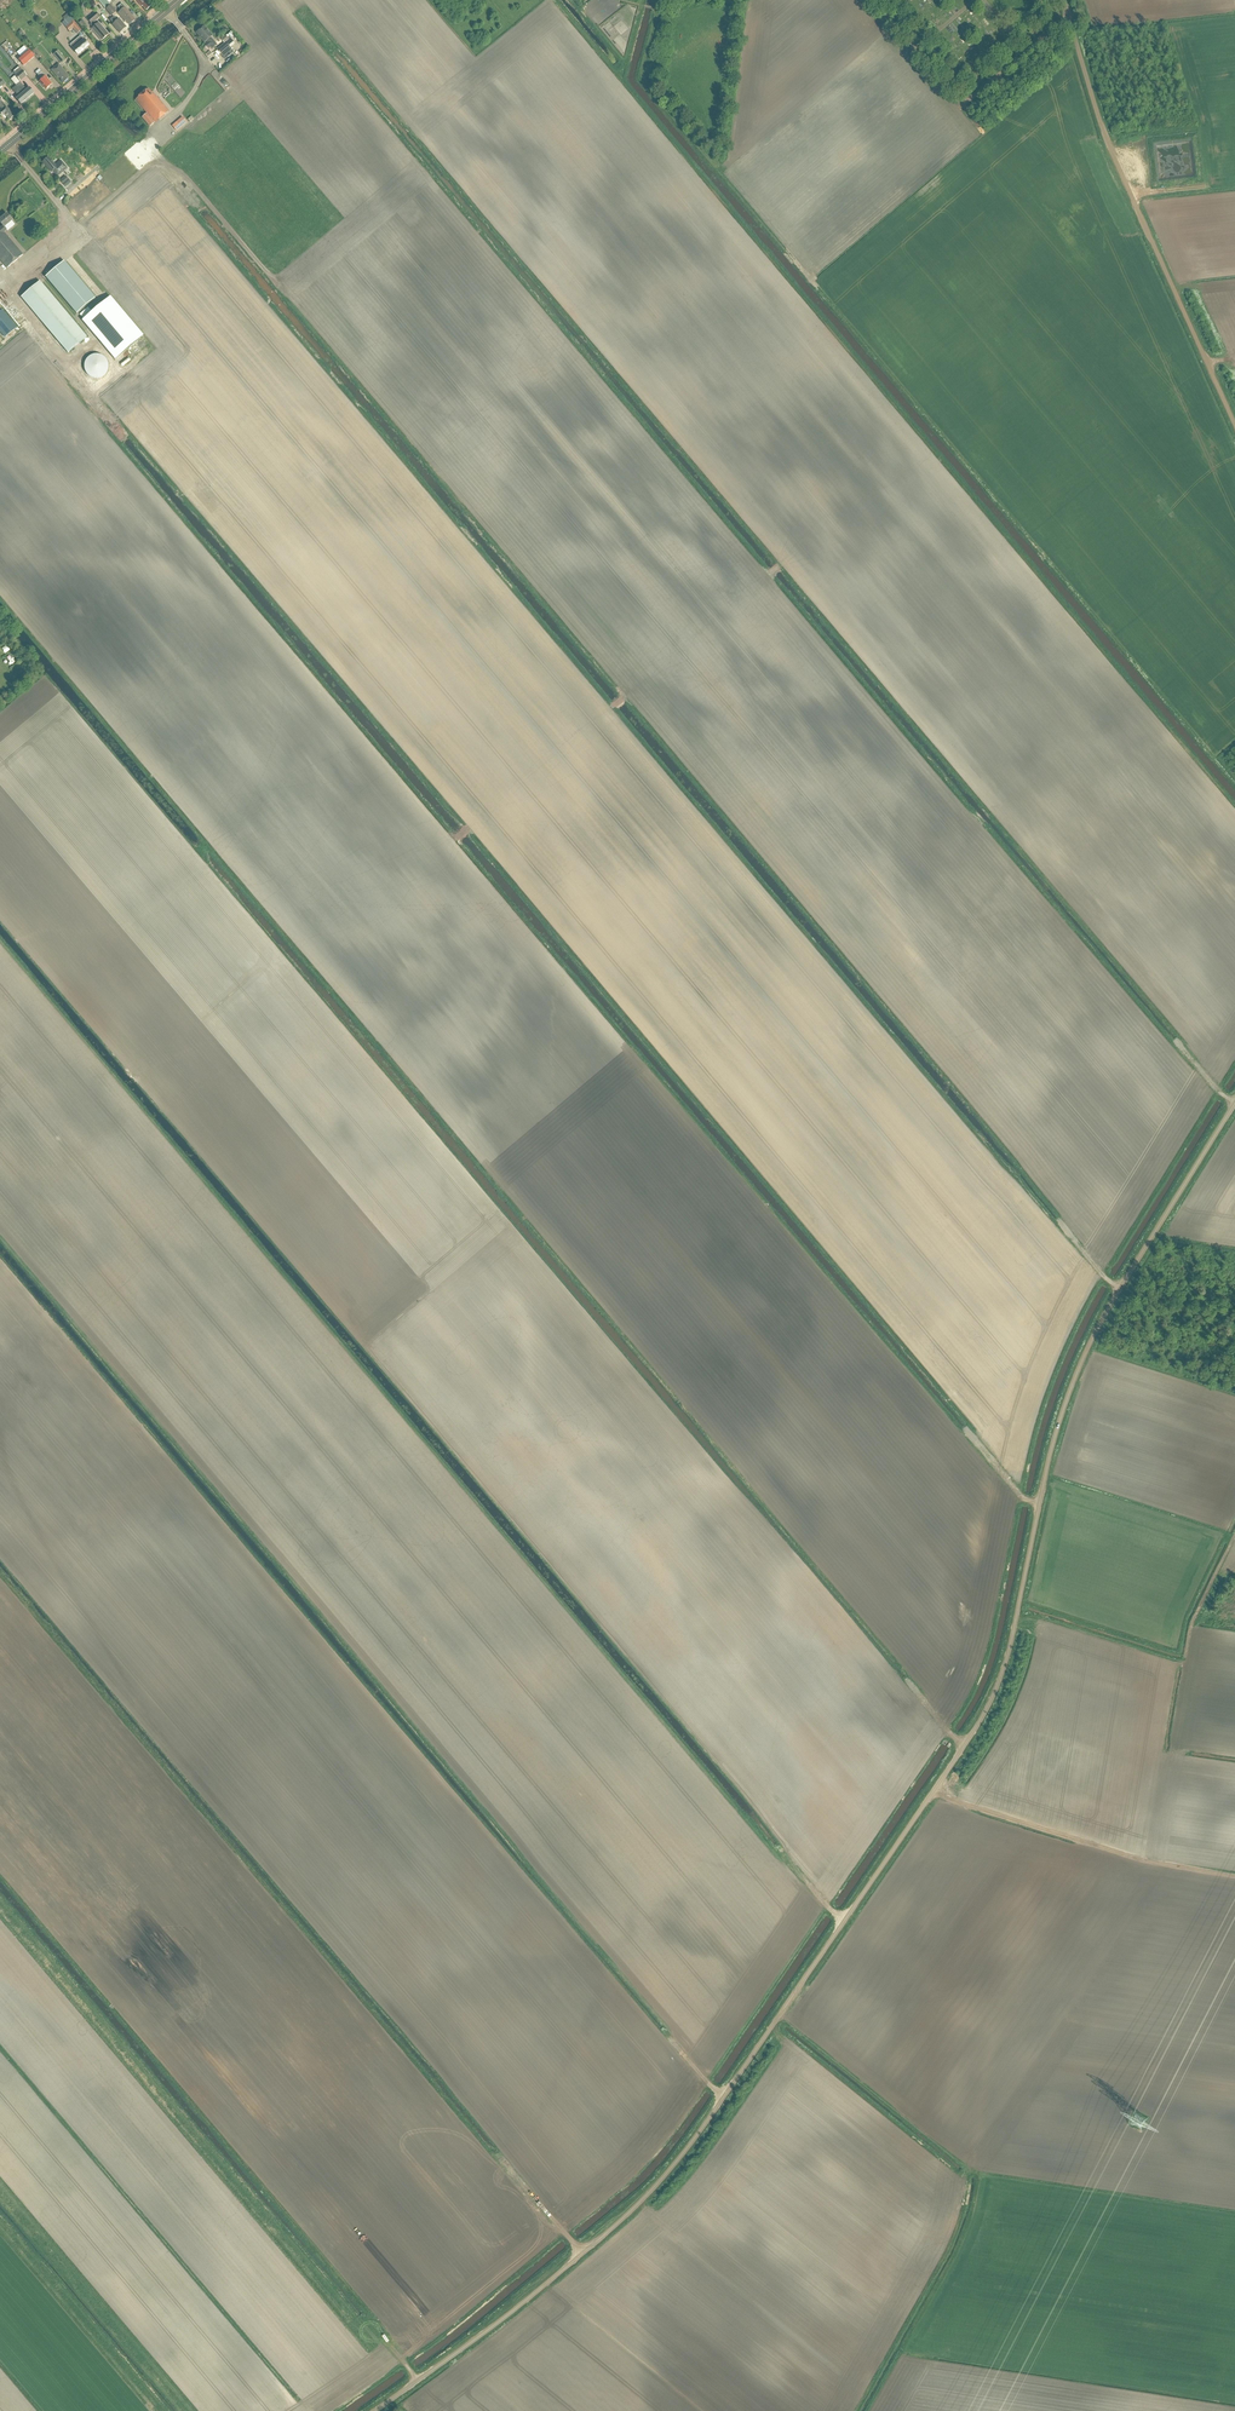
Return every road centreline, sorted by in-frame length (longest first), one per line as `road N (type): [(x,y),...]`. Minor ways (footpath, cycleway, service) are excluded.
road 1 (unclassified): [(373,2410),(551,2279),(665,2174),(966,1744),(1011,1642),(1073,1380),(1234,1101)]
road 2 (track): [(1234,784),(642,86),(658,10)]
road 3 (unclassified): [(1234,425),(1102,131),(1068,17)]
road 4 (unclassified): [(875,0),(962,100),(1068,17)]
road 5 (tertiary): [(0,153),(180,0)]

